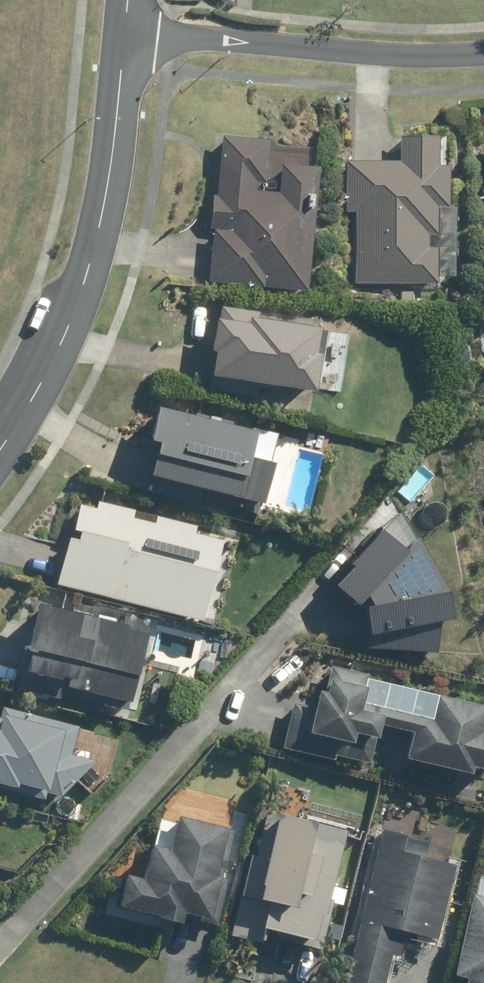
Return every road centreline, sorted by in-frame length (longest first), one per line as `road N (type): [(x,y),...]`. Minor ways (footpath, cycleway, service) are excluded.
road 1 (tertiary): [(0,448),(58,354),(98,246),(128,32)]
road 2 (residential): [(483,54),(128,32)]

